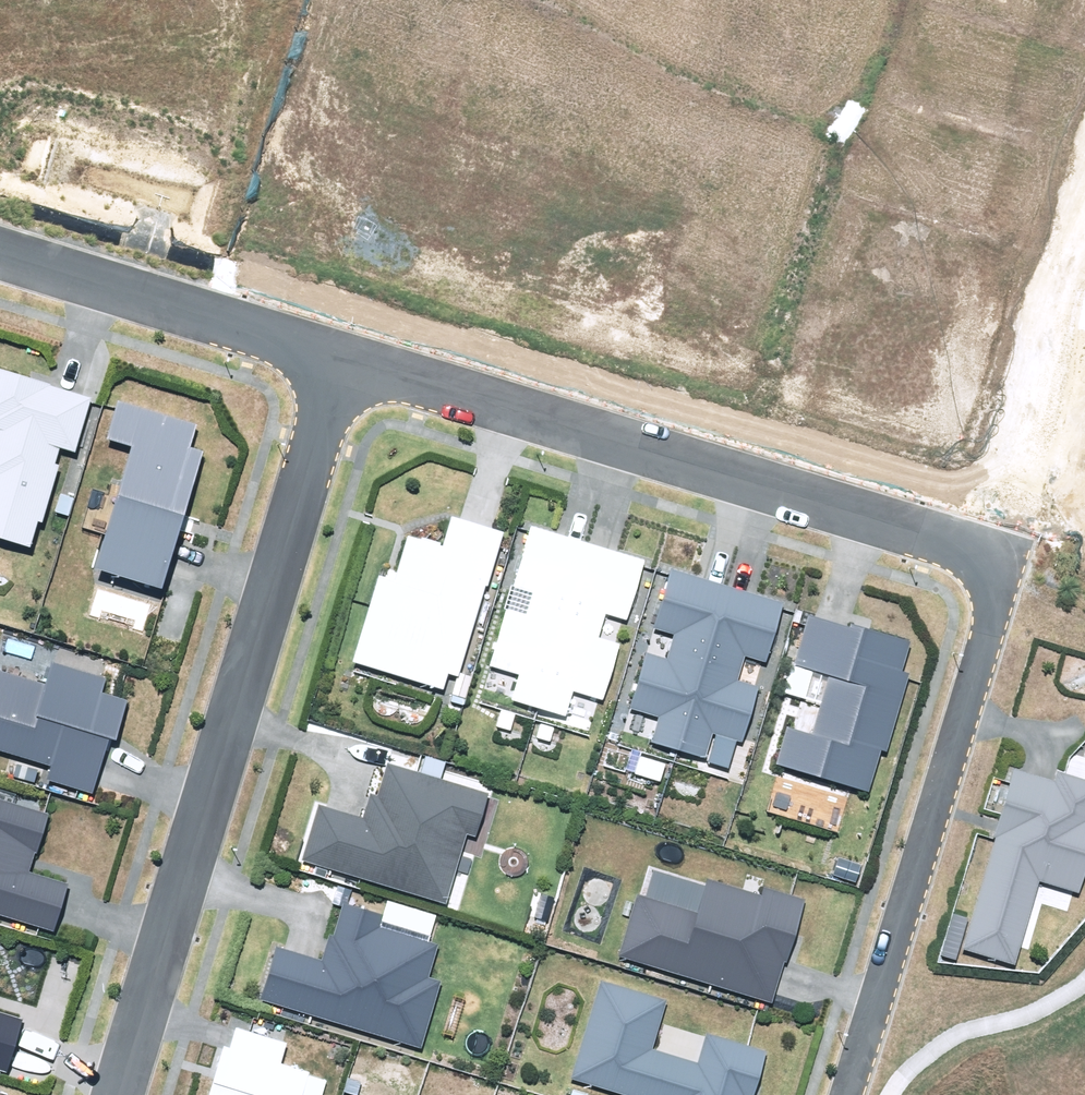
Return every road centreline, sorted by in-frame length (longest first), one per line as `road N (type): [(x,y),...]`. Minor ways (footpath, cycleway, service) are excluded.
road 1 (residential): [(332,353),(118,1094)]
road 2 (residential): [(332,353),(1009,551)]
road 3 (residential): [(846,1094),(1009,551)]
road 4 (residential): [(0,251),(332,353)]
road 5 (unknown): [(1009,551),(1084,261)]

